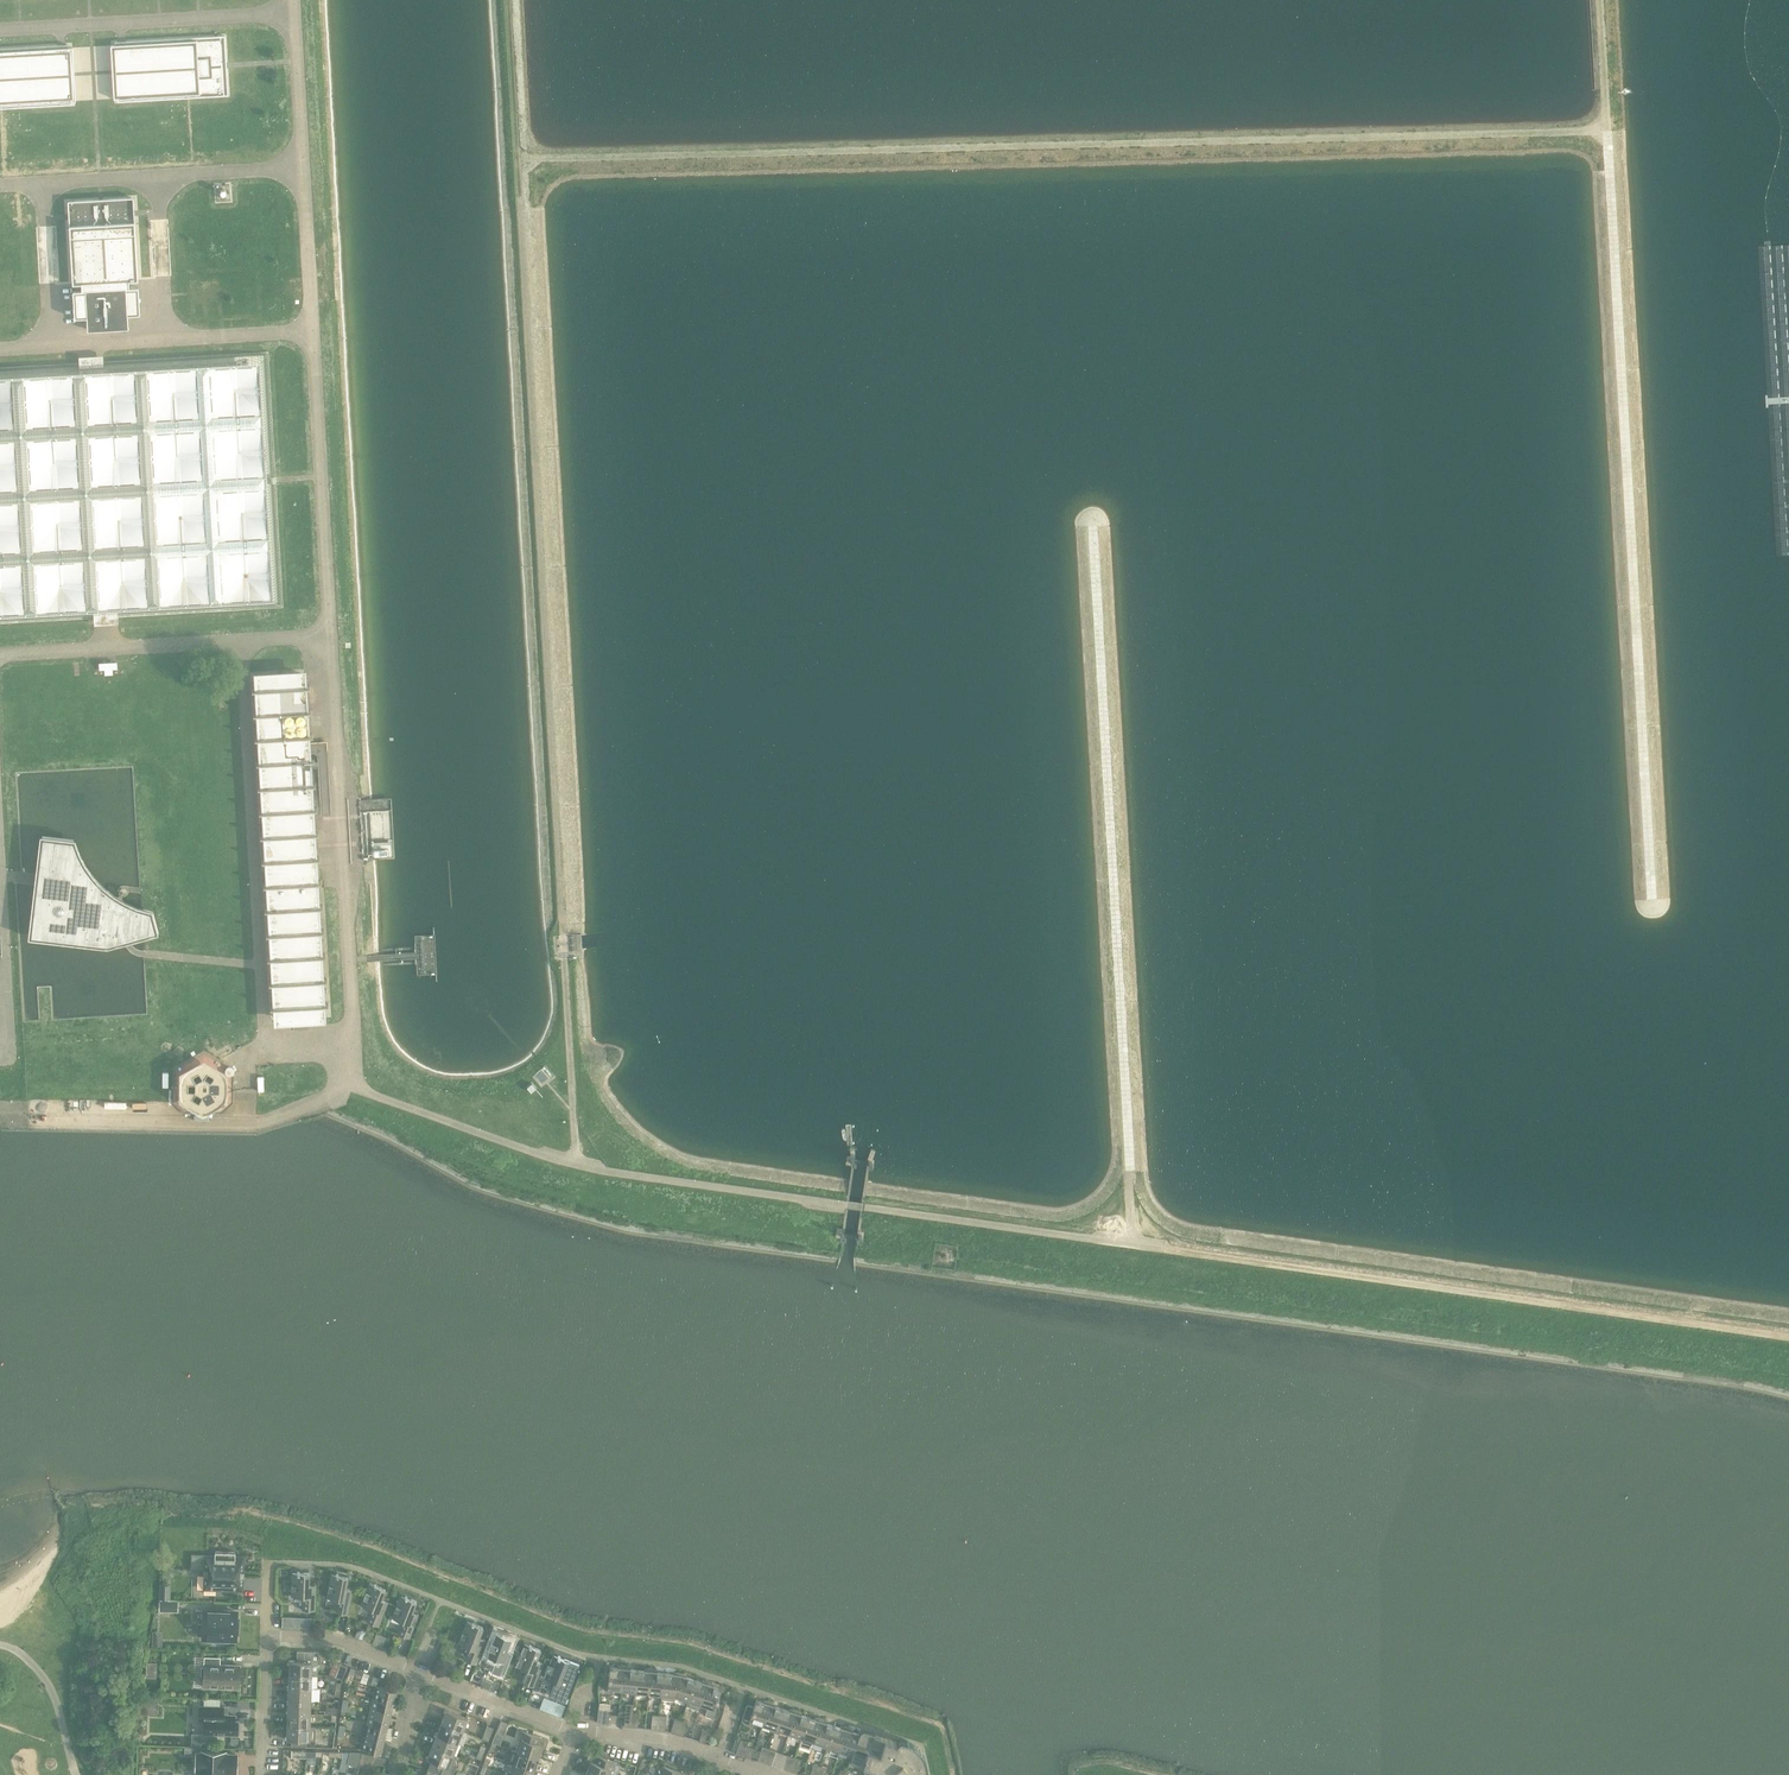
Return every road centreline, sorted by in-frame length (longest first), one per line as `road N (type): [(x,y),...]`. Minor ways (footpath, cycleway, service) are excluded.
road 1 (track): [(1600,0),(1607,130),(519,161)]
road 2 (track): [(267,1048),(262,968),(140,956),(130,946)]
road 3 (residential): [(575,1731),(418,1677)]
road 4 (unclassified): [(78,1774),(40,1671),(0,1645)]
road 5 (residential): [(418,1677),(336,1645),(270,1639)]
road 6 (residential): [(718,1758),(665,1739),(575,1731)]
road 7 (residential): [(263,1774),(270,1639)]

